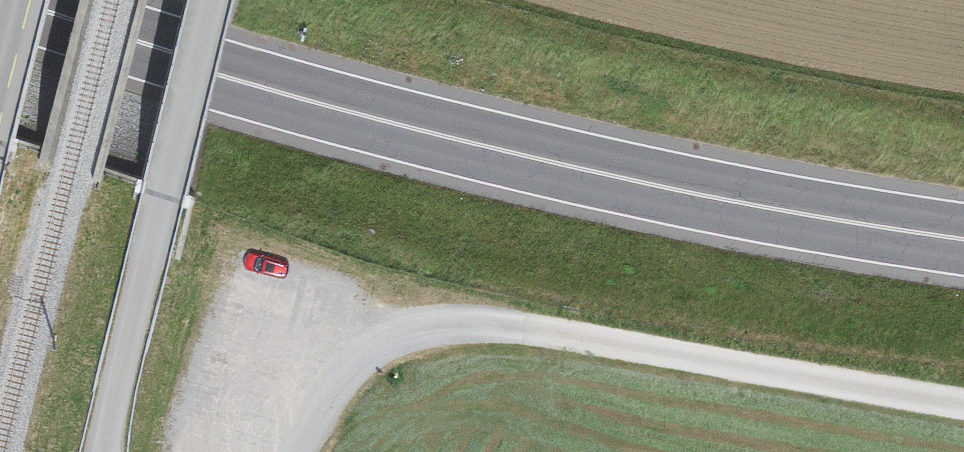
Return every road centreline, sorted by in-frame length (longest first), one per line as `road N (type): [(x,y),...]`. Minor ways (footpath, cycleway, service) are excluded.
road 1 (trunk): [(0,0),(421,130),(708,196),(963,239)]
road 2 (track): [(525,330),(963,407)]

